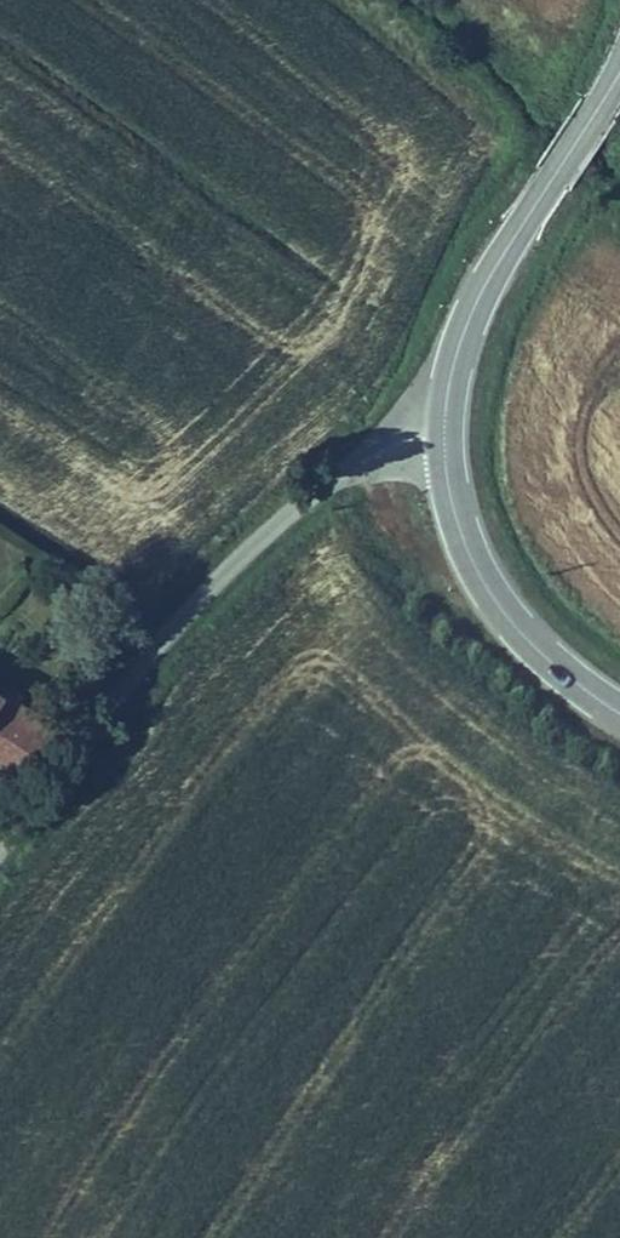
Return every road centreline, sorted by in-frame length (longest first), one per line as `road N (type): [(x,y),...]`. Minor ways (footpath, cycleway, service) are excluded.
road 1 (unclassified): [(441,438),(362,460),(246,552),(180,620),(0,863)]
road 2 (tertiary): [(441,438),(466,320),(619,66)]
road 3 (tertiary): [(619,716),(501,615),(450,514),(441,438)]

